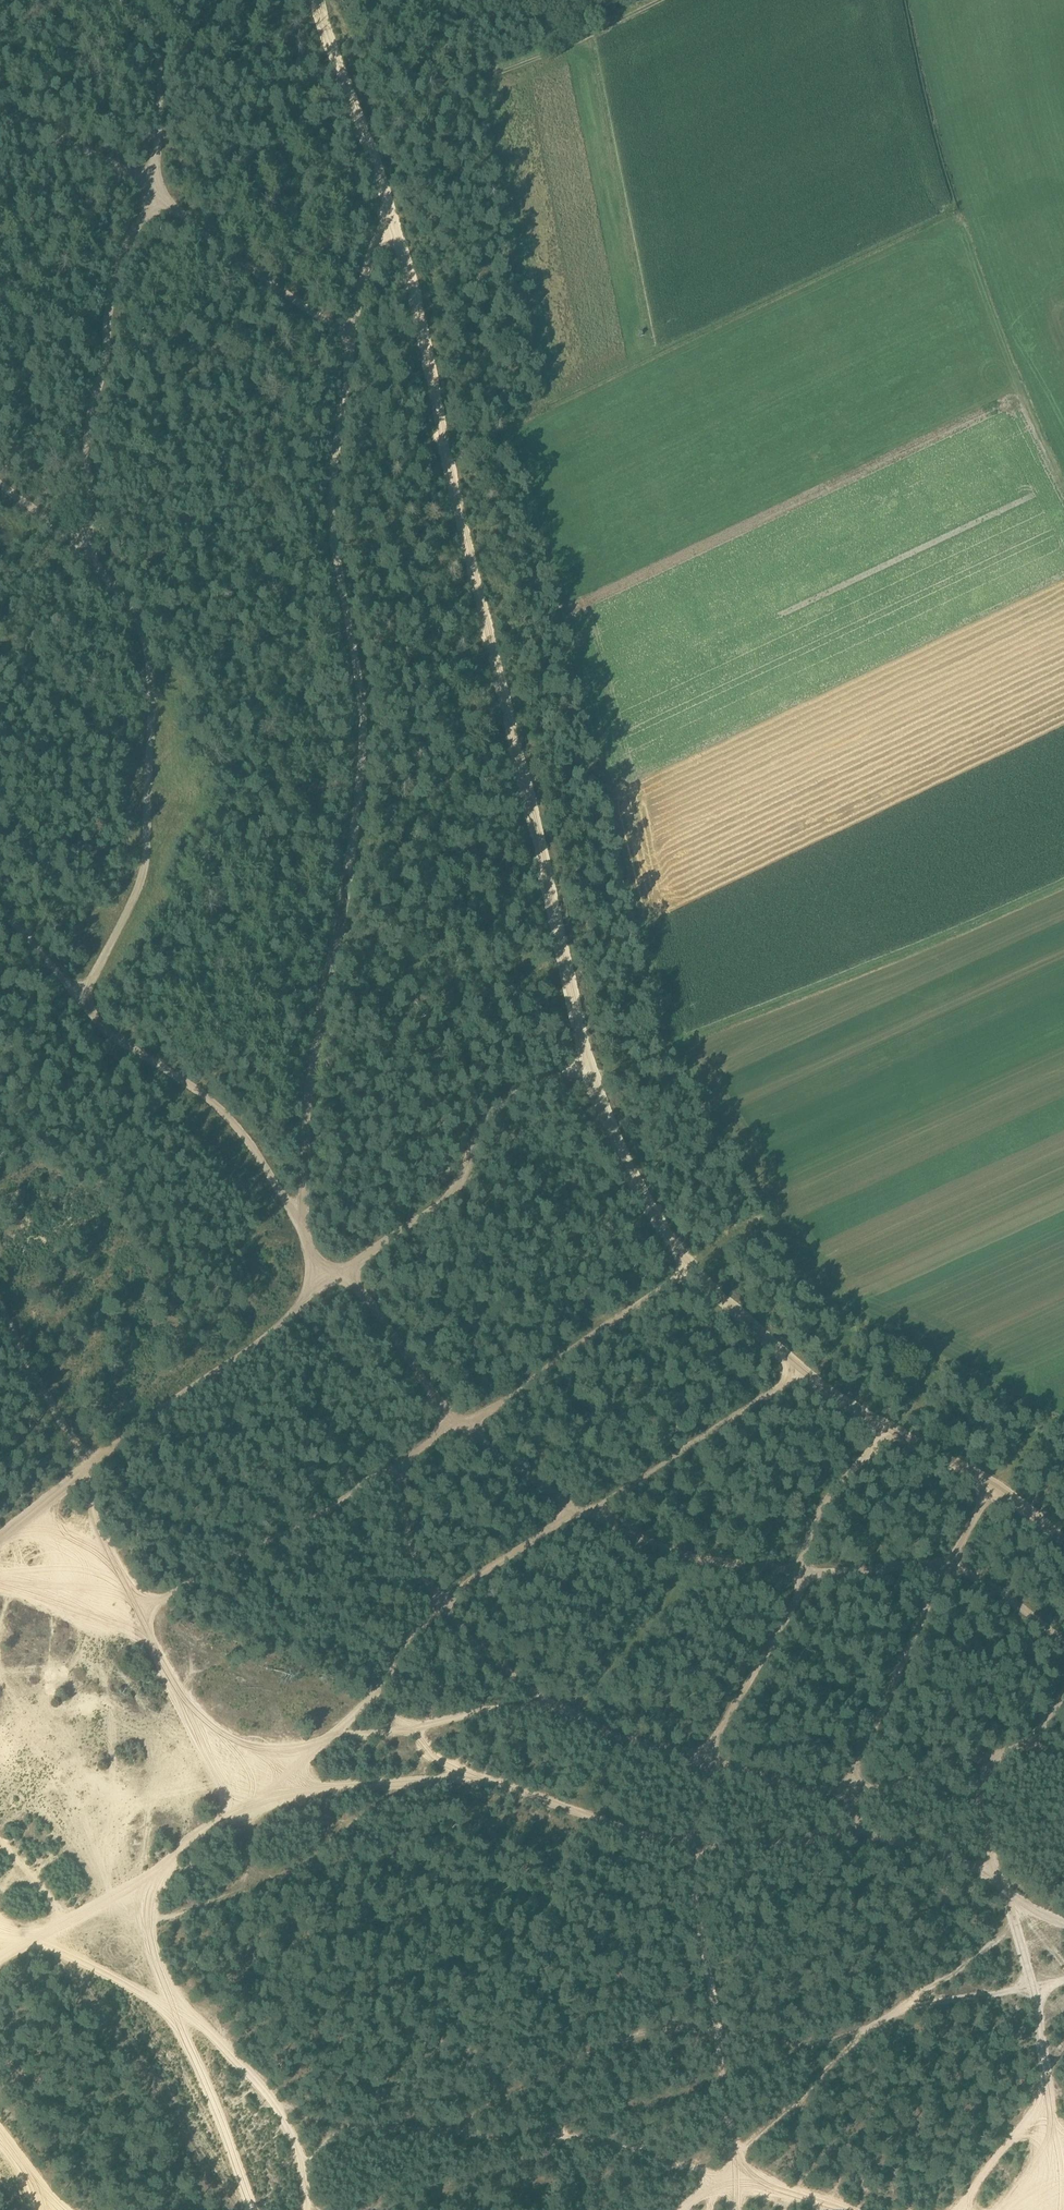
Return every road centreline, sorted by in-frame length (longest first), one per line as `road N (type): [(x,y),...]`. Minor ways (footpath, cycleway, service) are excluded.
road 1 (track): [(912,0),(924,87),(987,307),(1063,487)]
road 2 (track): [(0,905),(130,1046),(219,1098),(308,1236),(342,1272)]
road 3 (track): [(342,1272),(0,1530)]
road 4 (track): [(342,1272),(462,1179),(496,1108),(535,1086),(589,1079)]
road 5 (track): [(90,1459),(0,1312)]

